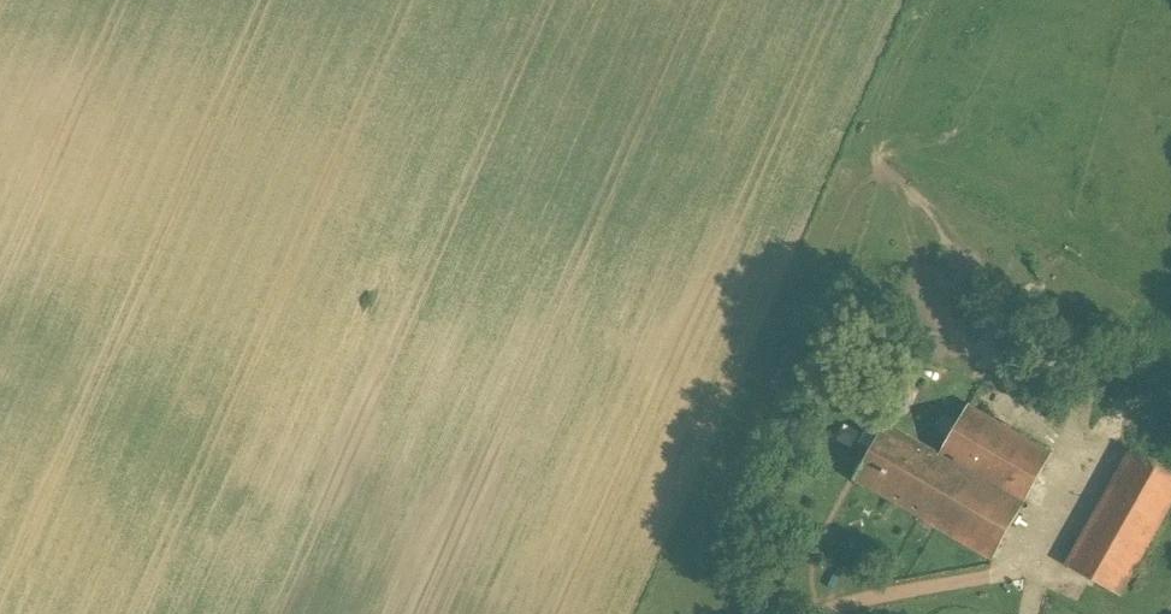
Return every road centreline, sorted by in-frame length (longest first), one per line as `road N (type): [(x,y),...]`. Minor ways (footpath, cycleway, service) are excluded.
road 1 (track): [(803,613),(907,576),(1022,561)]

